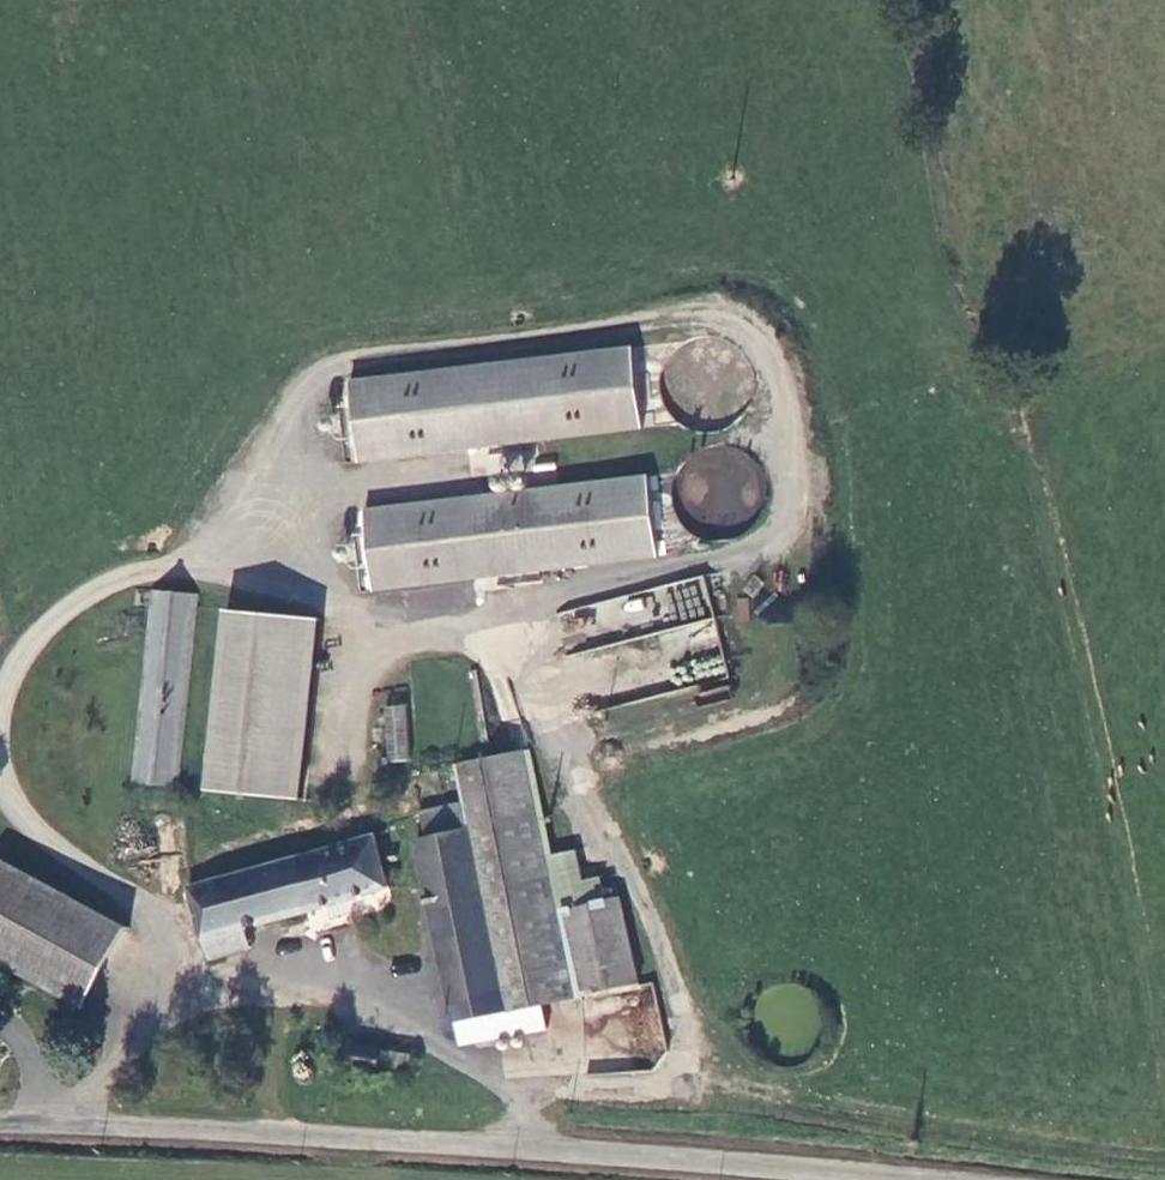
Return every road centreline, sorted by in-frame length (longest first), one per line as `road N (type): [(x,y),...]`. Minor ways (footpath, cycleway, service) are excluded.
road 1 (unclassified): [(856,1179),(0,1125)]

